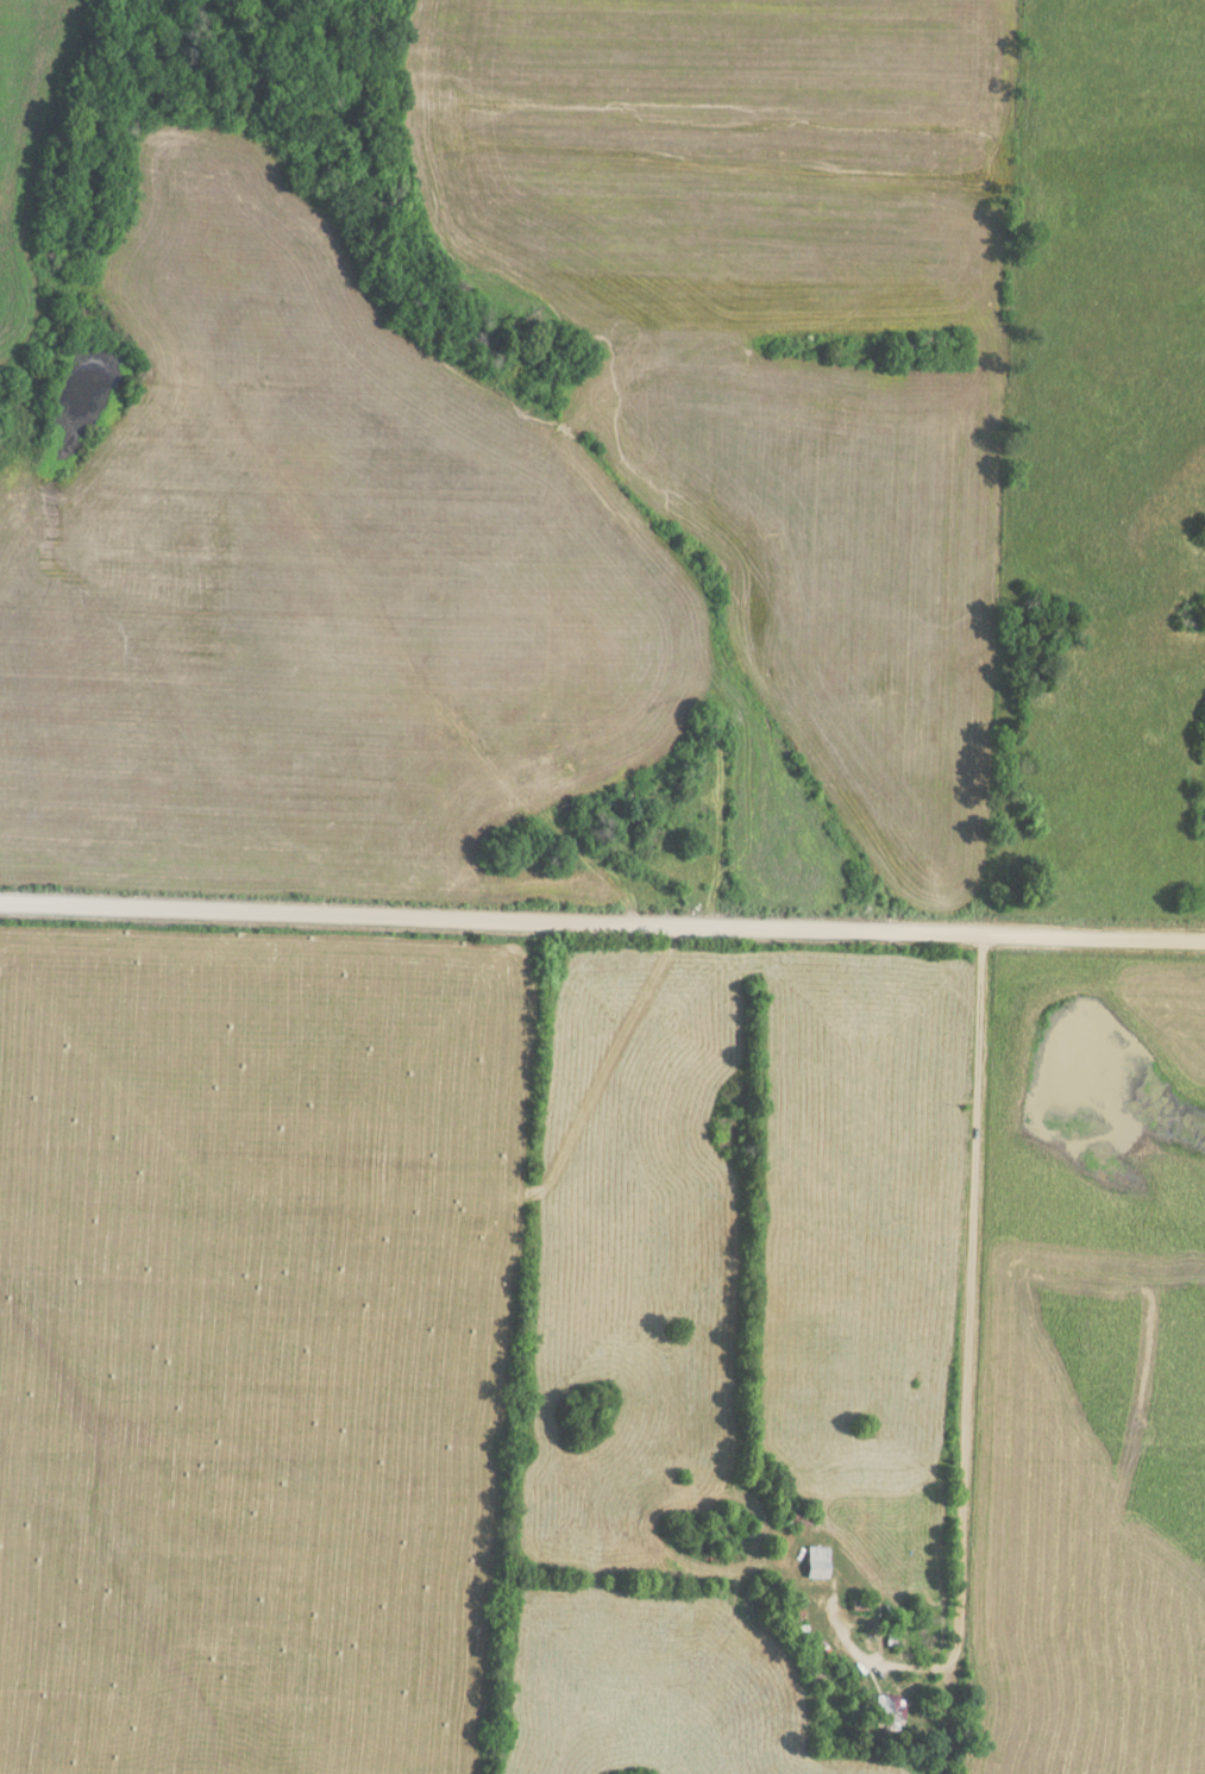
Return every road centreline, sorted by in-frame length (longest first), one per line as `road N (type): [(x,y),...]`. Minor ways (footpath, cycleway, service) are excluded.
road 1 (residential): [(1204,940),(0,903)]

